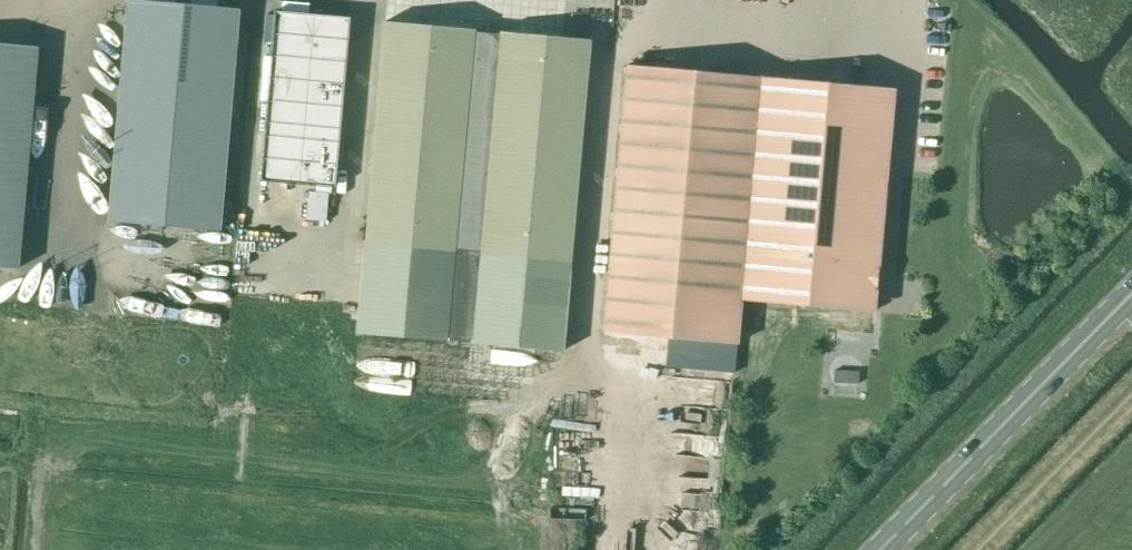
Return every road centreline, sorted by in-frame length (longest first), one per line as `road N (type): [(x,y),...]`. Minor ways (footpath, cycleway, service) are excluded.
road 1 (primary): [(1131,295),(881,549)]

